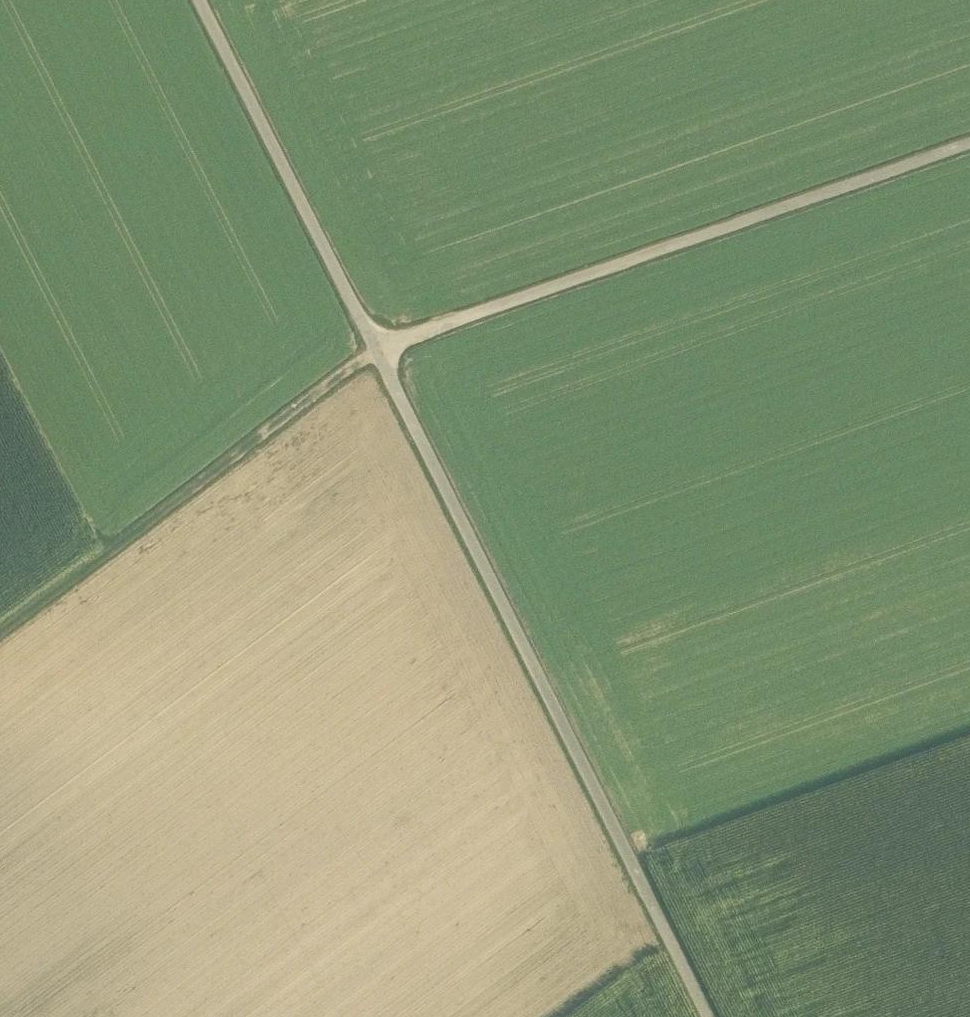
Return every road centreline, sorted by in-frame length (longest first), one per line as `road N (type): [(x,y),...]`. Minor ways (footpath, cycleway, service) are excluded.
road 1 (unclassified): [(710,1016),(200,0)]
road 2 (track): [(375,348),(969,141)]
road 3 (track): [(375,348),(0,631)]

